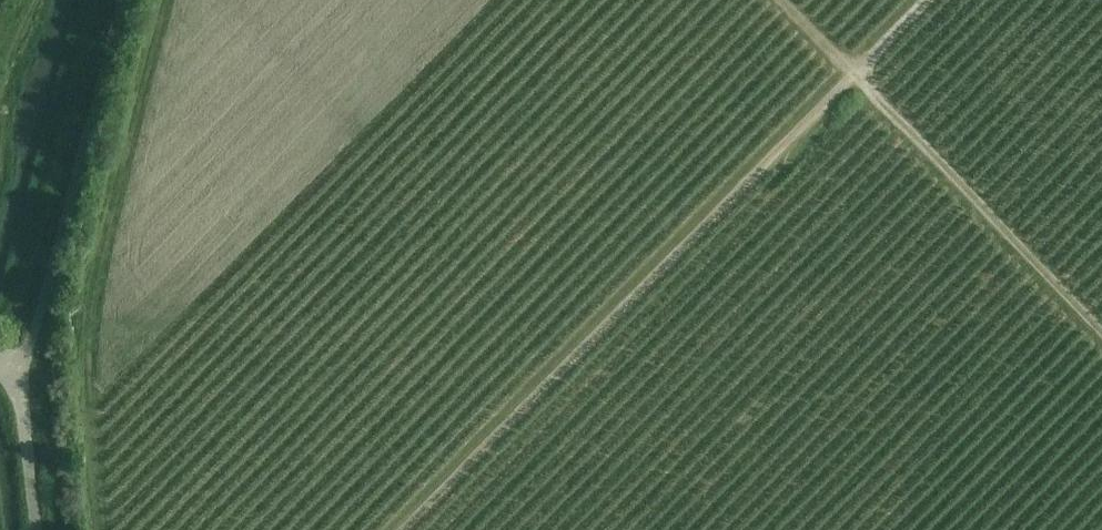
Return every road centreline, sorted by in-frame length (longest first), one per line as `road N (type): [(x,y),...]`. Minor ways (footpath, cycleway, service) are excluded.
road 1 (track): [(410,529),(935,0)]
road 2 (track): [(1101,325),(788,0)]
road 3 (residential): [(40,529),(16,372),(0,368)]

